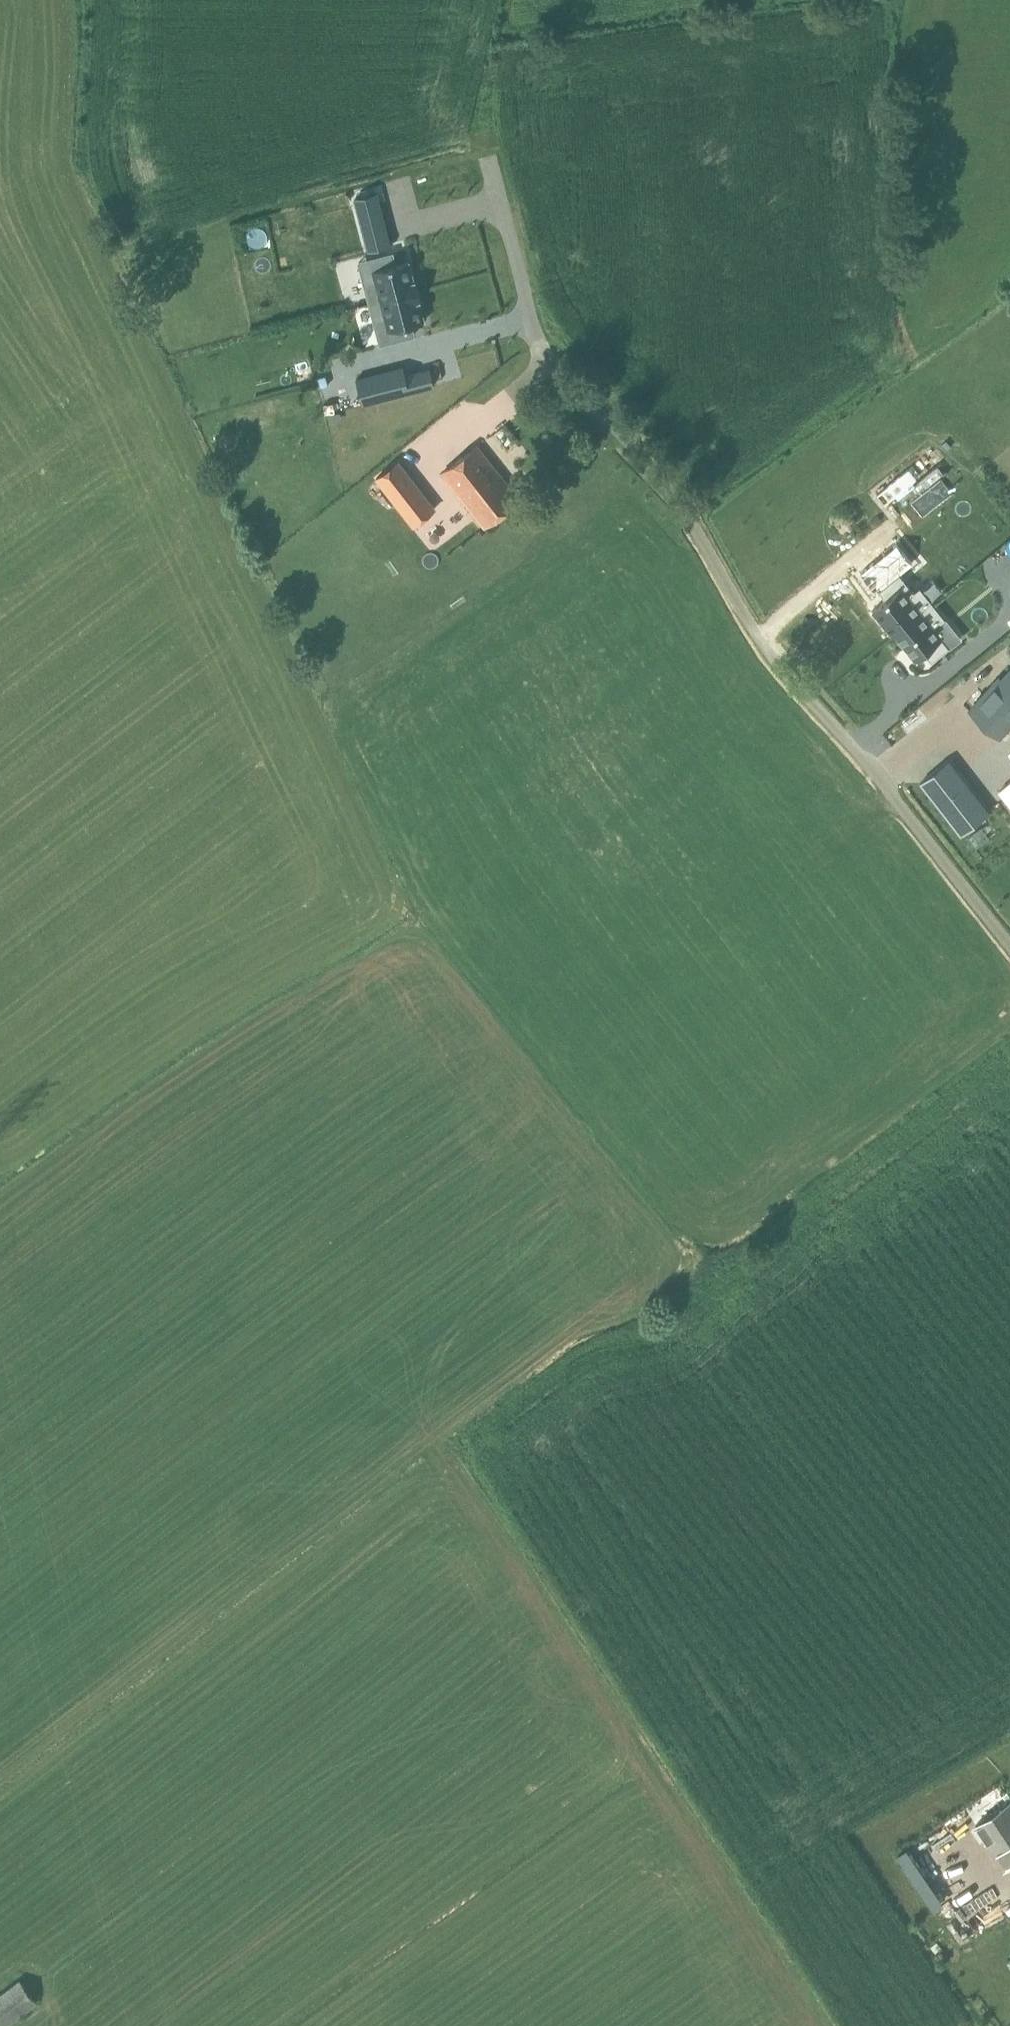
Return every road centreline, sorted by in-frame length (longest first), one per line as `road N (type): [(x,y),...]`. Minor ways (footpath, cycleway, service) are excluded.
road 1 (unclassified): [(1009,924),(888,764),(786,658),(703,511),(643,440)]

